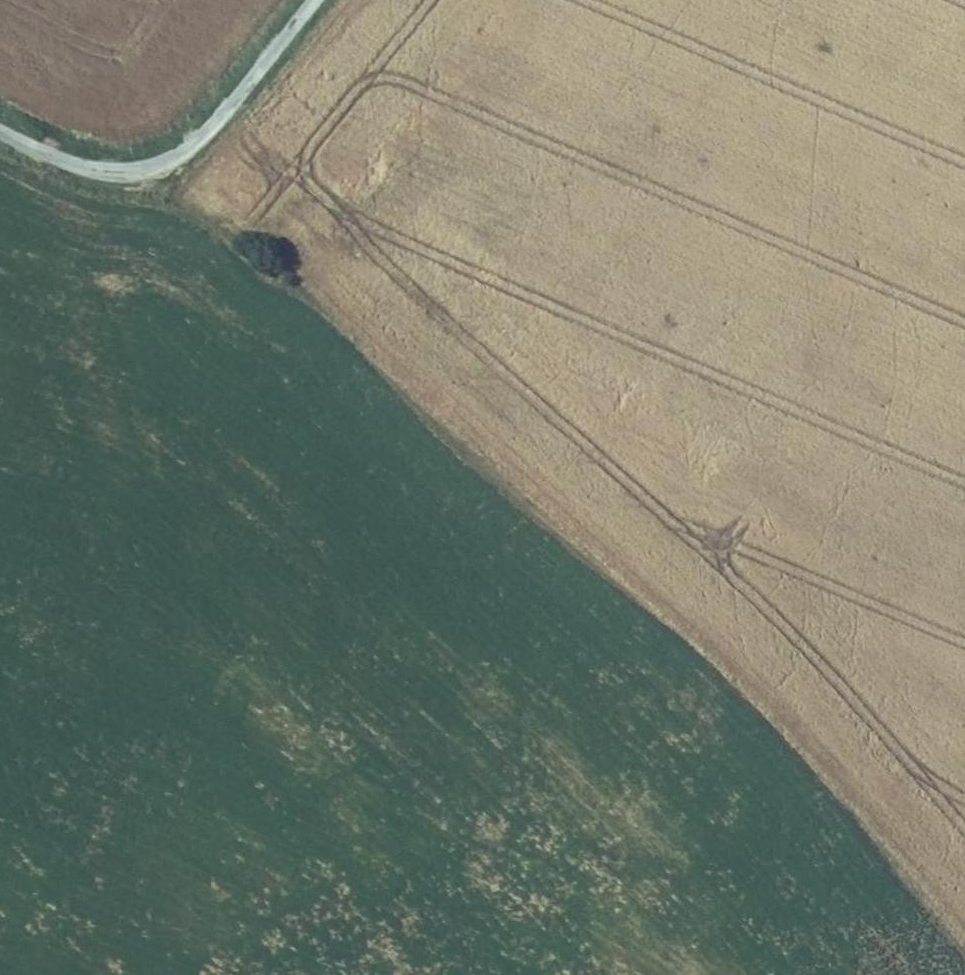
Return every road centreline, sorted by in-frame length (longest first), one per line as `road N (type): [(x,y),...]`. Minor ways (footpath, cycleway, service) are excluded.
road 1 (unclassified): [(312,0),(211,126),(140,187),(71,186),(0,149)]

